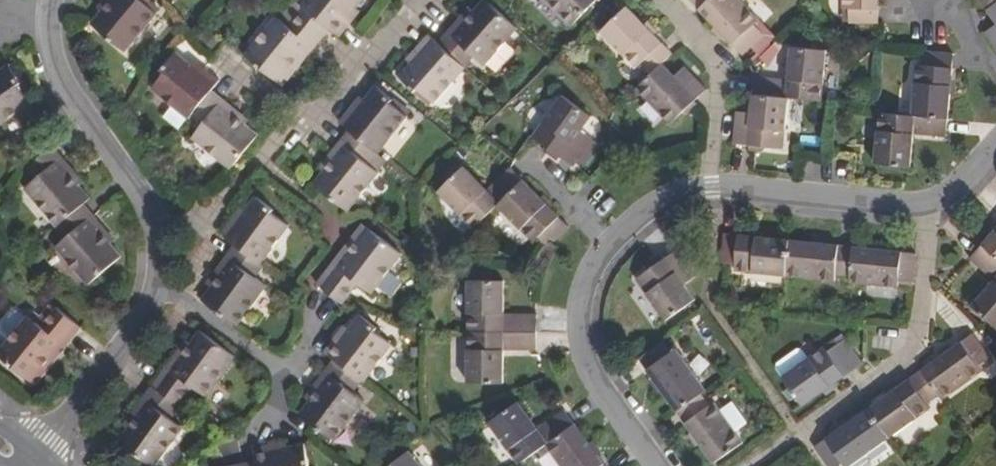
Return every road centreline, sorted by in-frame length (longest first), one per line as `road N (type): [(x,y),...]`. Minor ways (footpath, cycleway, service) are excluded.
road 1 (residential): [(666,465),(593,365),(582,311),(599,254),(647,213),(712,188)]
road 2 (residential): [(55,0),(54,61),(151,208),(159,263),(151,291)]
road 3 (residential): [(712,188),(929,203),(960,186),(995,146)]
road 4 (residential): [(645,0),(713,60),(719,84),(712,188)]
road 5 (residential): [(151,291),(145,311),(21,465)]
road 6 (residential): [(290,377),(151,291)]
road 7 (residential): [(315,121),(422,0)]

